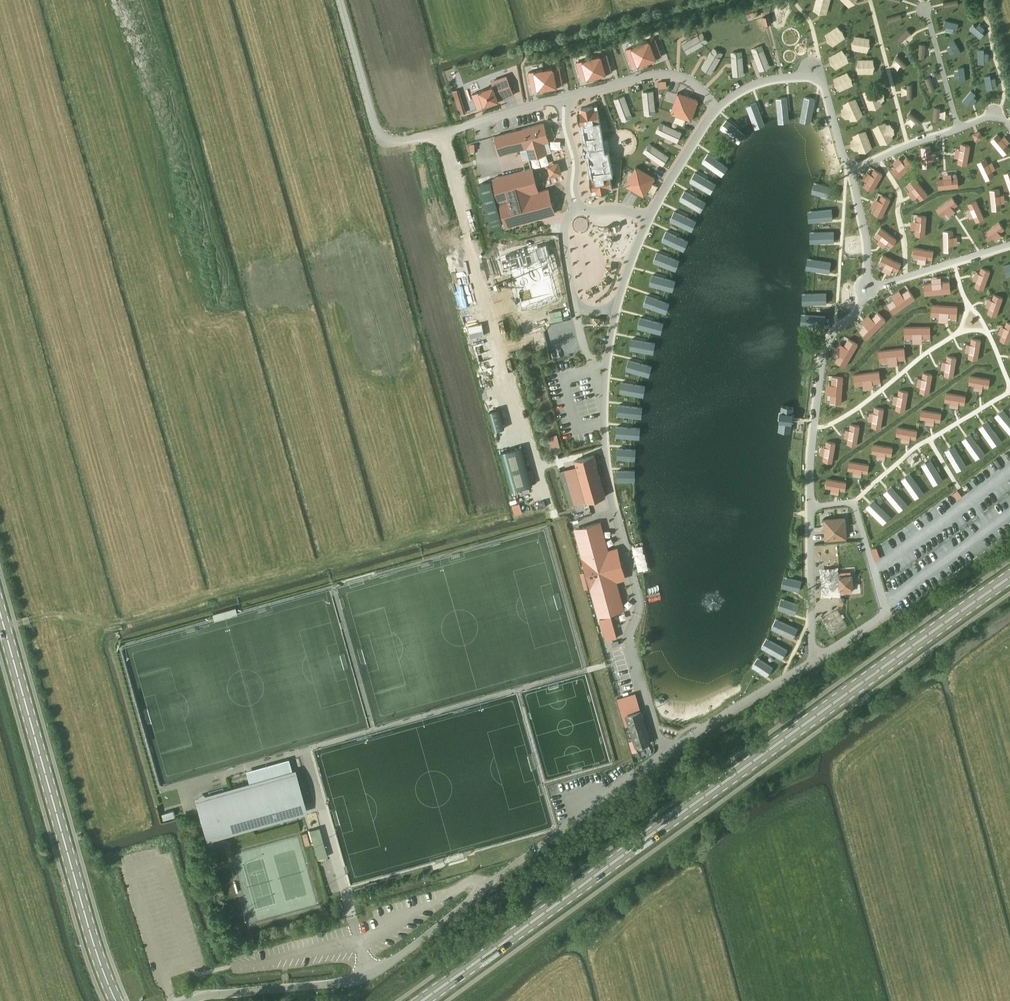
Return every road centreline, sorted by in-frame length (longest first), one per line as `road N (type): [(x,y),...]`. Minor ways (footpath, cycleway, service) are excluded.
road 1 (primary): [(422,1000),(1009,577)]
road 2 (unclassified): [(189,1000),(369,974),(647,769)]
road 3 (tertiary): [(116,1000),(0,613)]
road 4 (track): [(4,627),(59,614),(113,623),(394,545)]
road 5 (track): [(522,109),(517,62),(734,0)]

